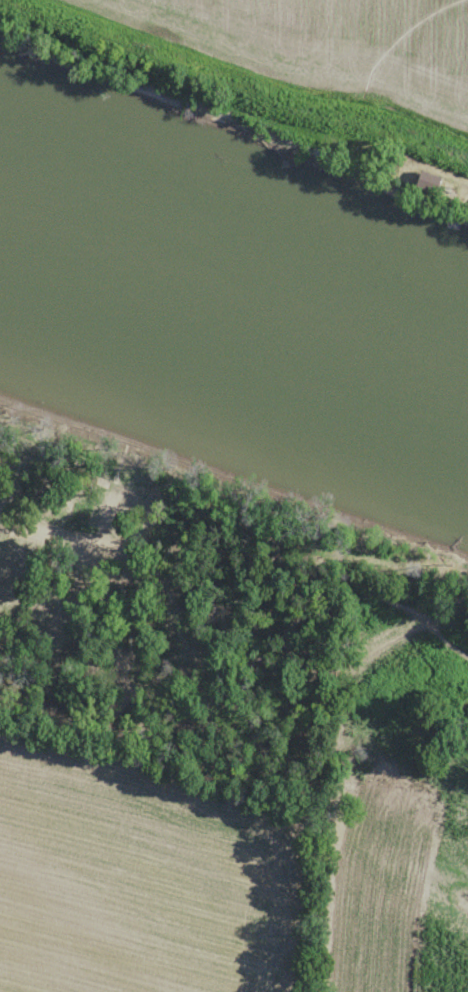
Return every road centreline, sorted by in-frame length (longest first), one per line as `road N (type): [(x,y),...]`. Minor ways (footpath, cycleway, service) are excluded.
road 1 (residential): [(98,543),(87,546),(90,566),(109,578),(128,568),(127,551),(98,543)]

